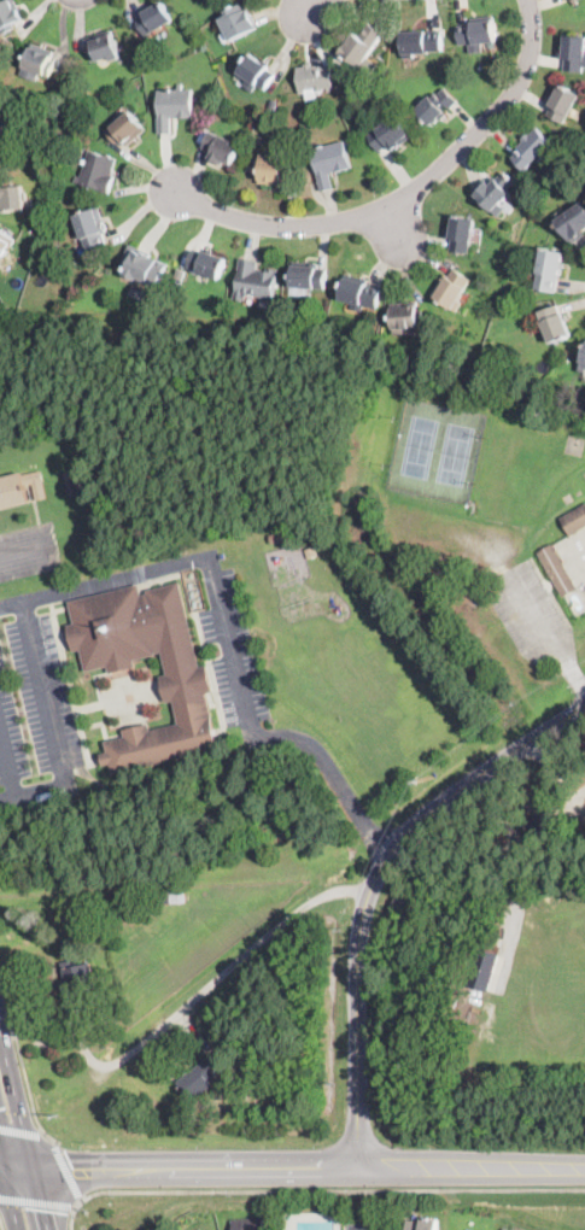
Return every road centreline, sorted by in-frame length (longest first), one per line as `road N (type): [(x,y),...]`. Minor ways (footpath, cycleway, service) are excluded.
road 1 (tertiary): [(359,1168),(358,955),(374,884),(409,831),(584,708)]
road 2 (tertiary): [(34,1168),(584,1168)]
road 3 (residential): [(530,0),(533,48),(508,101),(433,177),(388,207),(329,224),(273,226),(218,213),(175,191)]
road 4 (primary): [(49,1229),(0,1026)]

